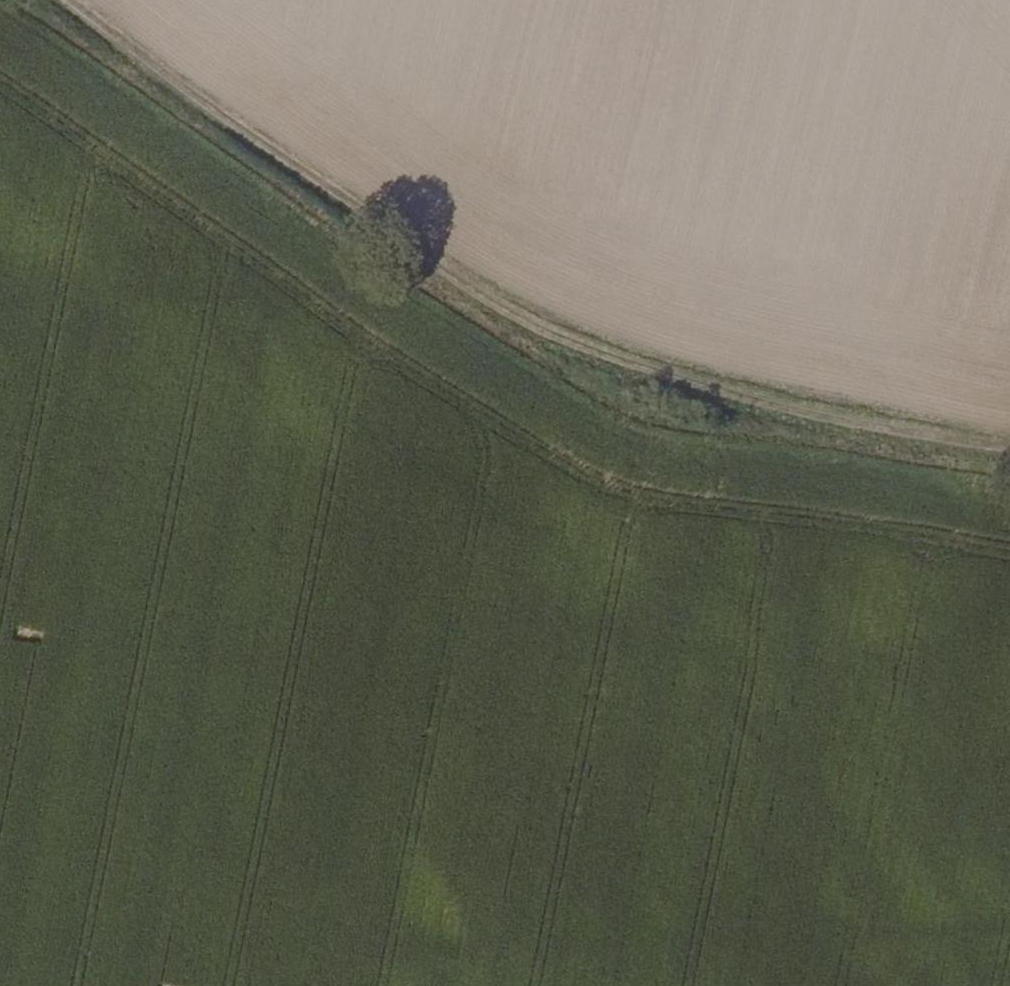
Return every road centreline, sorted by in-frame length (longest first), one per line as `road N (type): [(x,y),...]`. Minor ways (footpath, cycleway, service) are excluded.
road 1 (track): [(75,0),(209,102),(526,317),(680,374),(838,416),(1009,444)]

